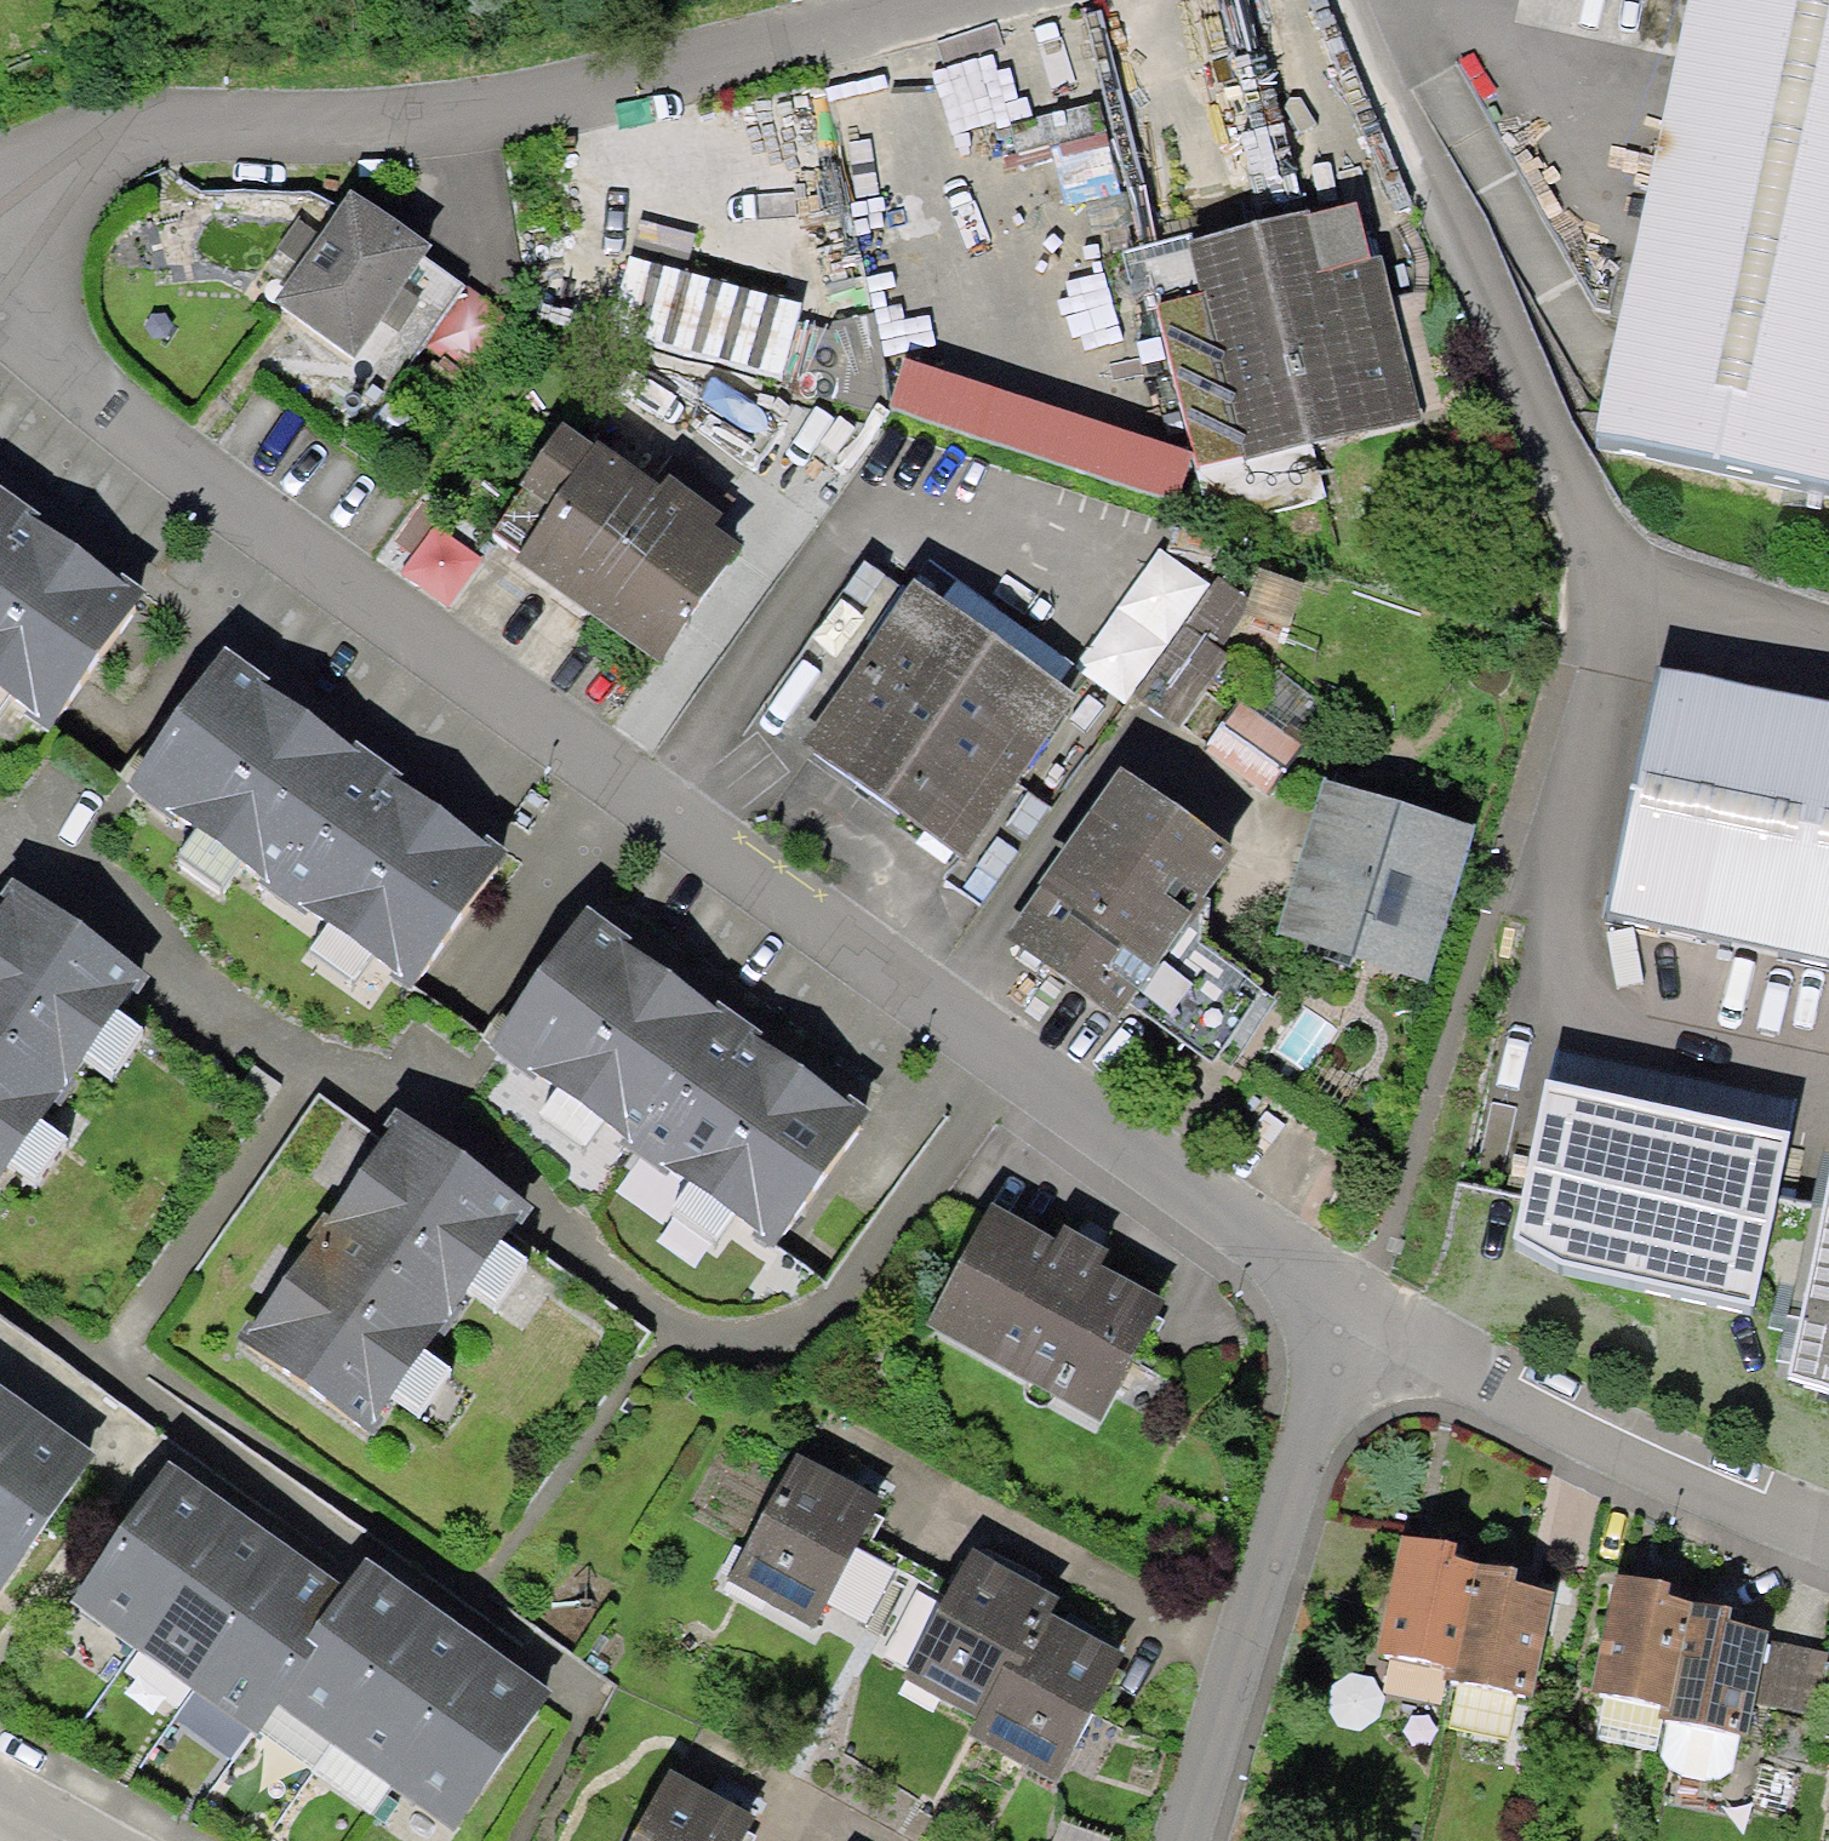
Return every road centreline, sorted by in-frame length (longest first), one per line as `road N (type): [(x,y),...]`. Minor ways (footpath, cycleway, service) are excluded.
road 1 (unclassified): [(1352,1307),(887,1008),(607,787),(258,544),(0,301)]
road 2 (residential): [(984,0),(364,134),(115,146),(0,181)]
road 3 (residential): [(1175,1840),(1306,1491),(1352,1307)]
road 4 (unclassified): [(1828,1544),(1352,1307)]

